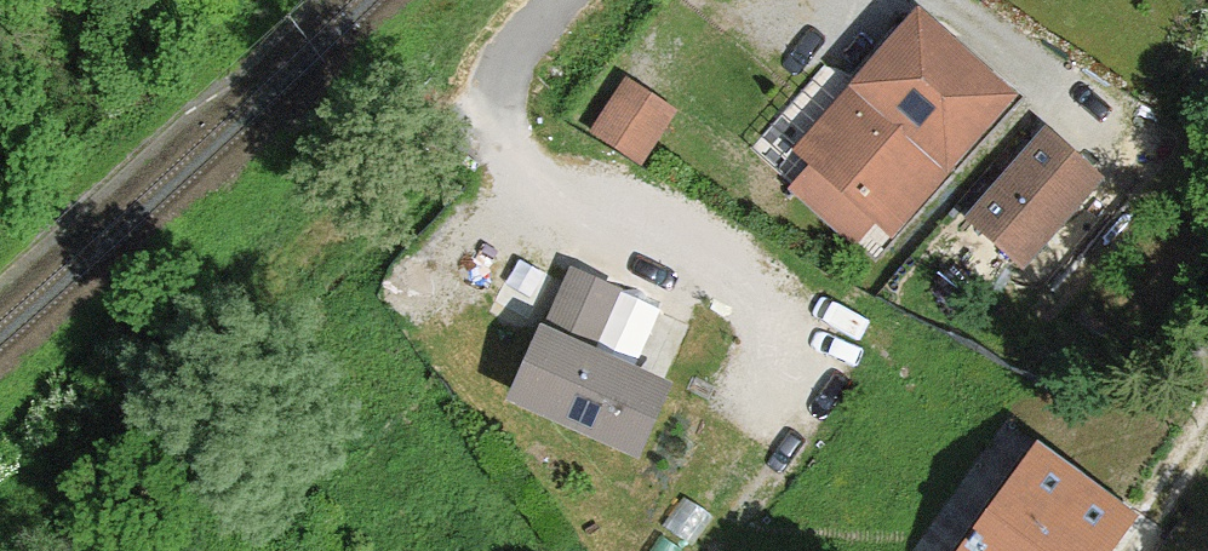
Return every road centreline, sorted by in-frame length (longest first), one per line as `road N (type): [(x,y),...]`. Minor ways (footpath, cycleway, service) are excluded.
road 1 (track): [(476,90),(205,355),(0,524)]
road 2 (residential): [(571,0),(476,90)]

